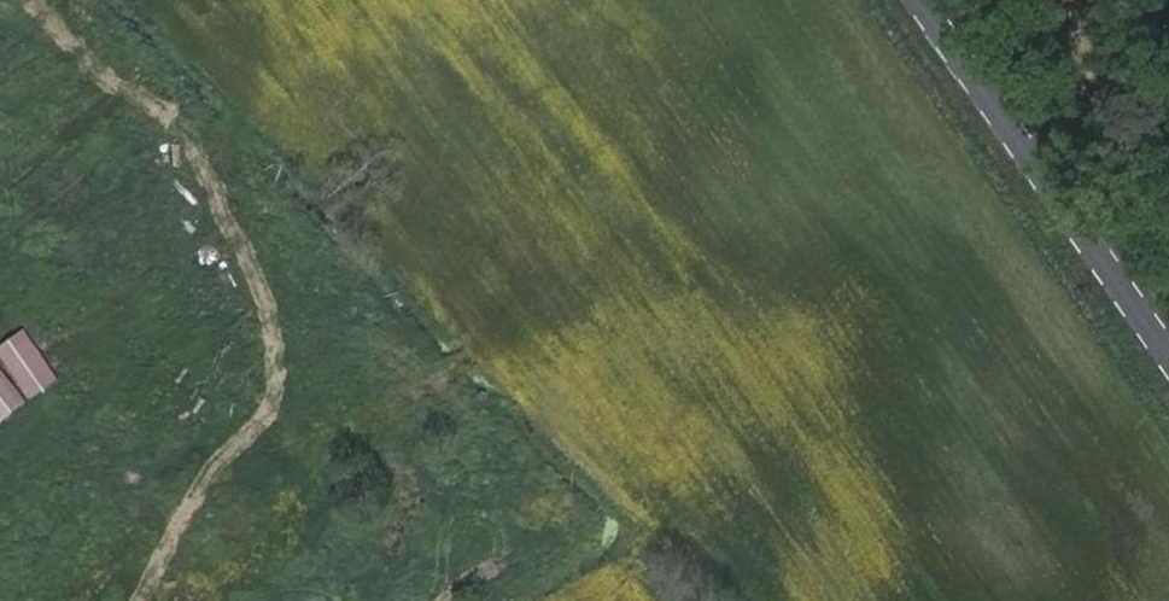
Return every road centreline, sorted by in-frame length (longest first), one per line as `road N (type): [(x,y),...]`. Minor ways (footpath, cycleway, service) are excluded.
road 1 (unclassified): [(920,0),(1168,356)]

